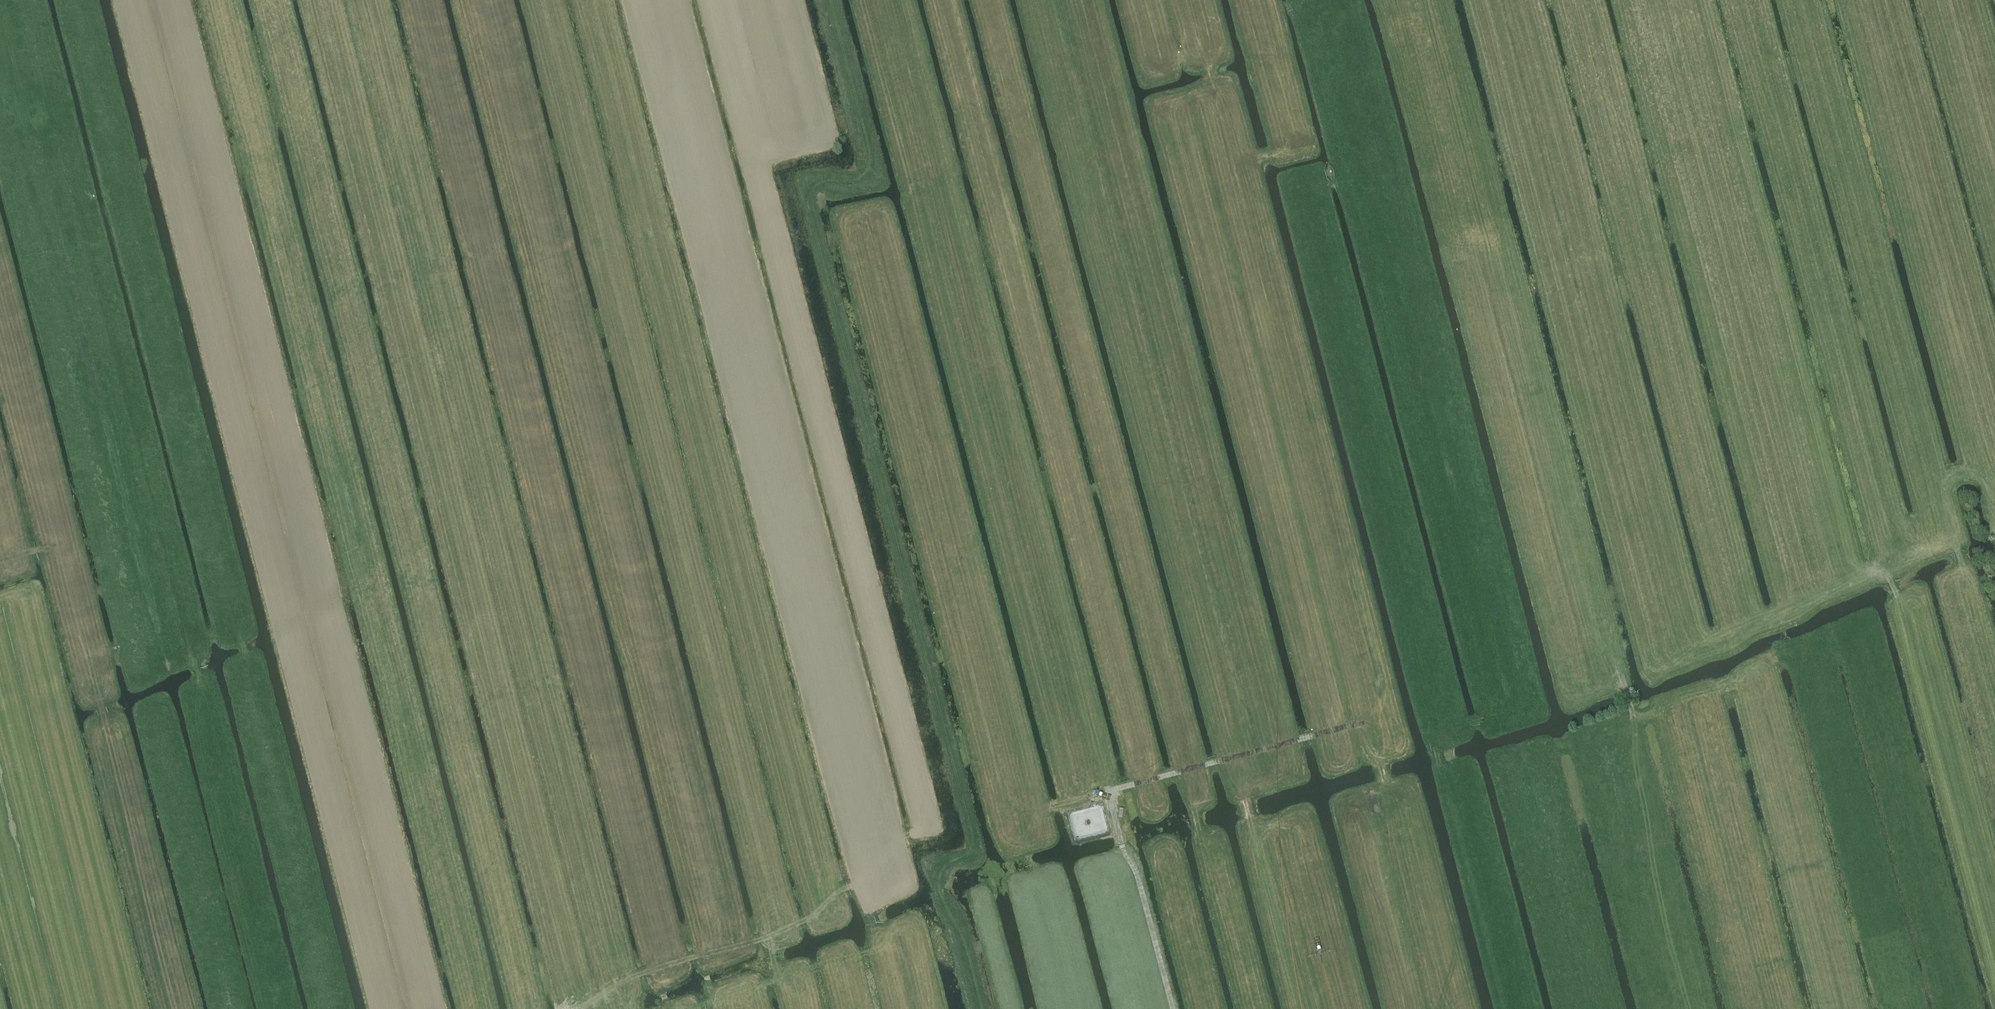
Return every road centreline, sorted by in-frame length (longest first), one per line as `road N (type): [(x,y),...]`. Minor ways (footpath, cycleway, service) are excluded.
road 1 (track): [(1358,724),(1111,790),(1174,1008)]
road 2 (track): [(912,836),(890,837),(871,852),(856,884),(809,920),(763,942),(639,976),(586,1008)]

